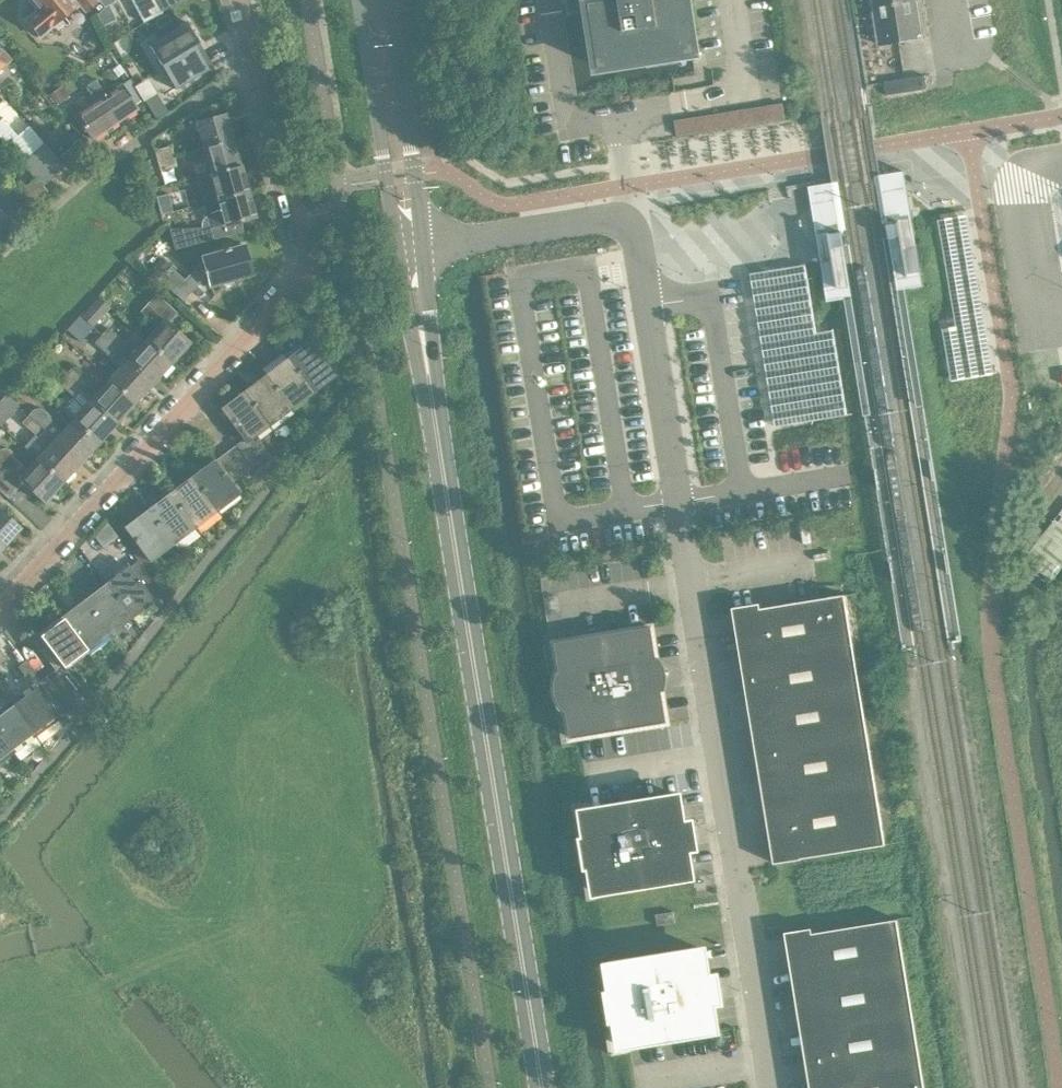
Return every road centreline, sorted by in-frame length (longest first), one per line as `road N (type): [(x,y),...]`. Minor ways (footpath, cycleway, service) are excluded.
road 1 (unclassified): [(621,217),(631,226),(648,307),(772,1087)]
road 2 (residential): [(0,611),(312,267),(236,0)]
road 3 (tertiary): [(543,1087),(435,415)]
road 4 (tertiary): [(358,0),(398,248)]
road 5 (tertiary): [(423,244),(385,0)]
road 6 (unclassified): [(423,244),(621,217)]
road 7 (unclassified): [(548,0),(568,125),(613,118)]
road 8 (tertiary): [(435,415),(423,244)]
road 9 (tertiary): [(398,248),(435,415)]

